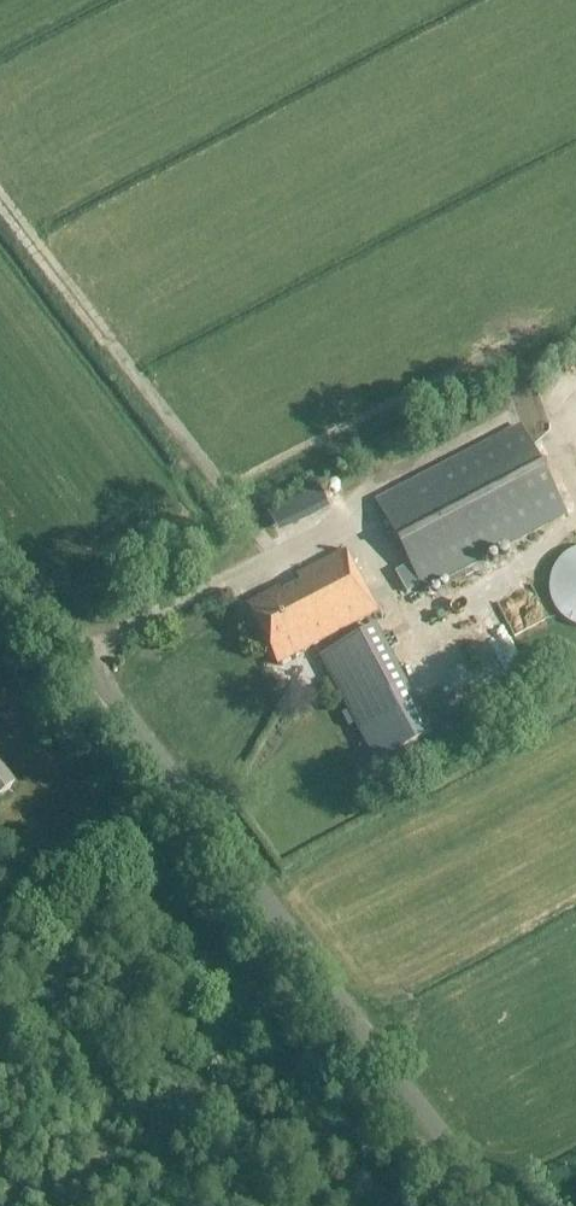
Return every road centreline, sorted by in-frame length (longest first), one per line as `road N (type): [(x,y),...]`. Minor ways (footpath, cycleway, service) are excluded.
road 1 (unclassified): [(495,1205),(0,550)]

